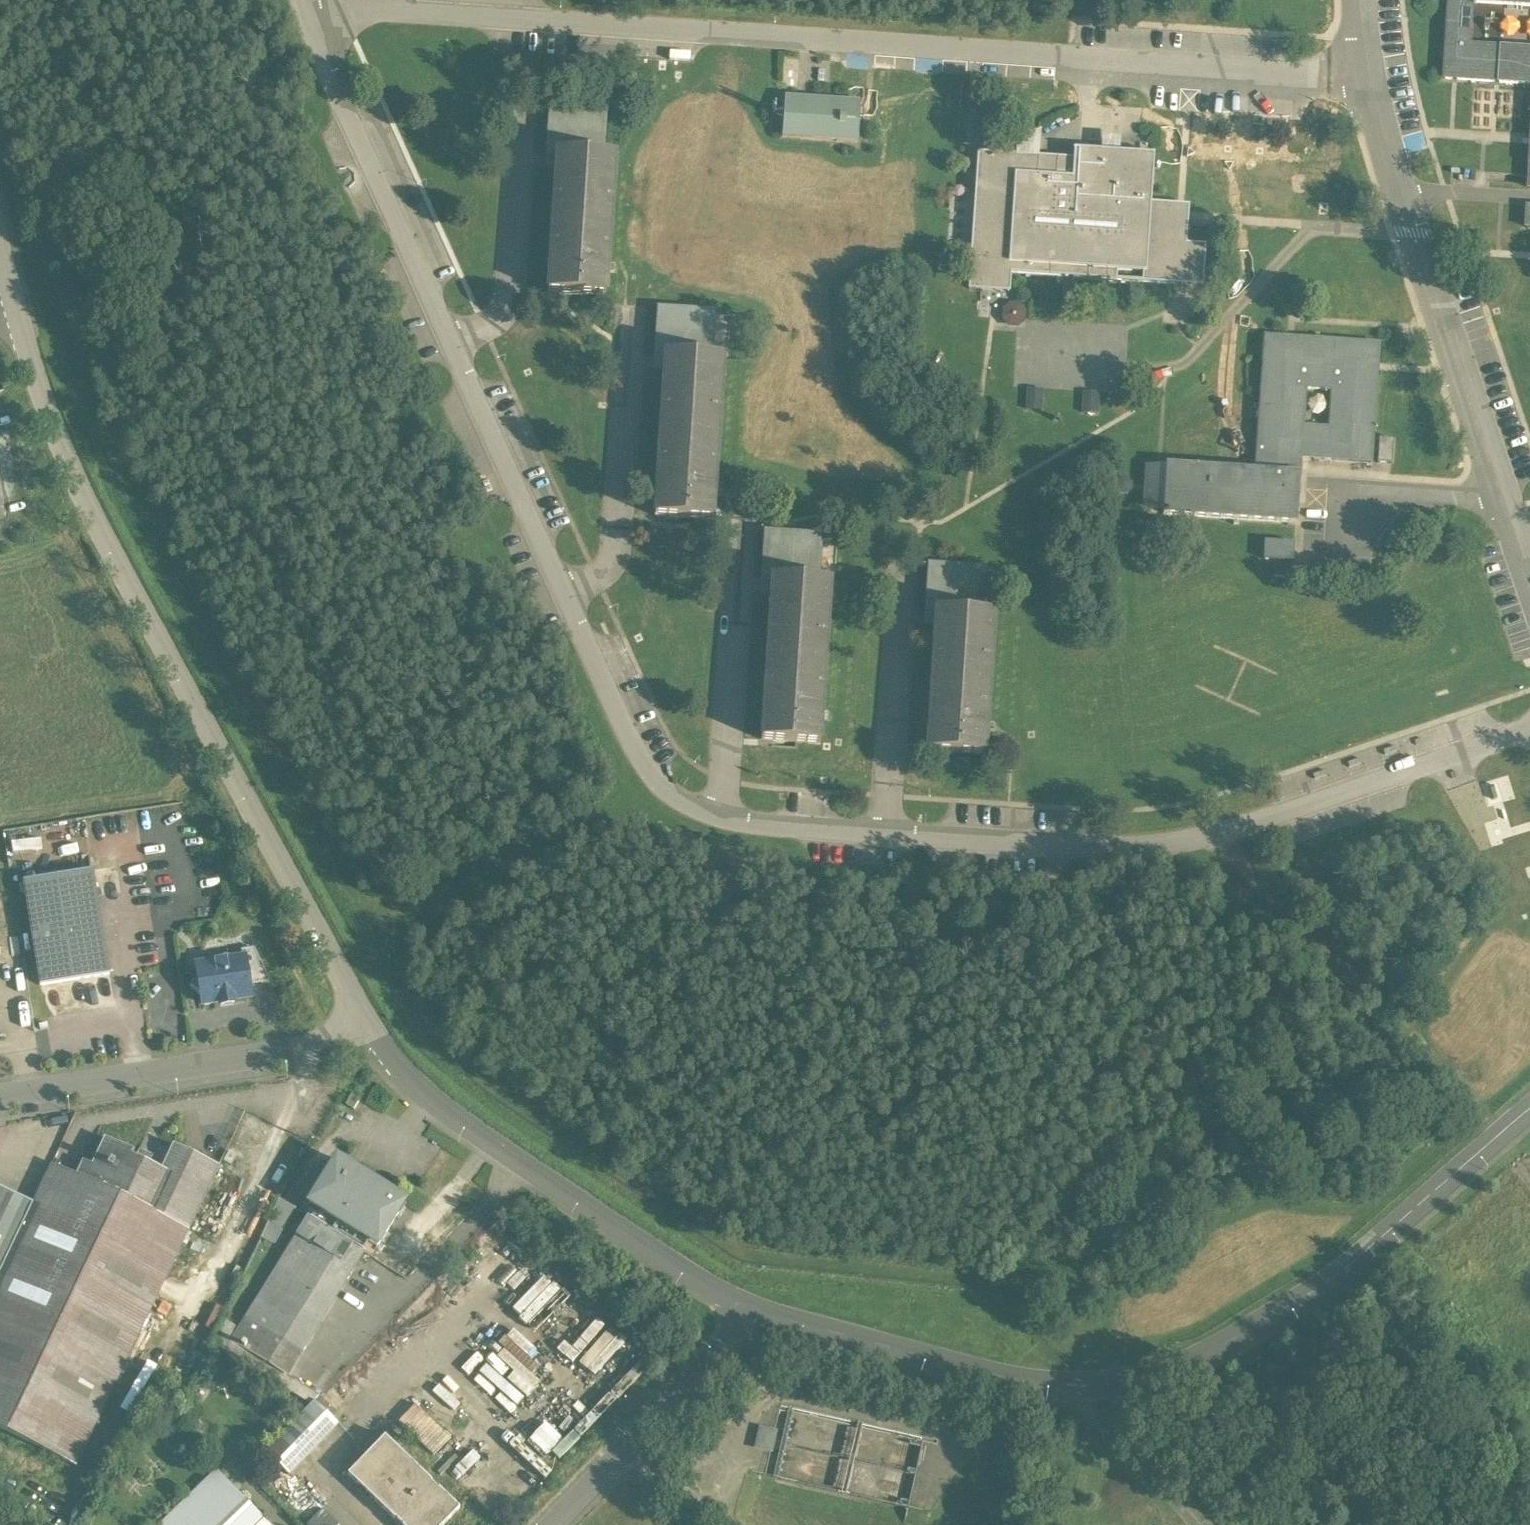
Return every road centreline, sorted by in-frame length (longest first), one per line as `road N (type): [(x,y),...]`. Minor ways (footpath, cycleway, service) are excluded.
road 1 (unclassified): [(10,300),(38,394),(100,527),(369,1028)]
road 2 (unclassified): [(1080,1386),(1203,1359),(1322,1285),(1529,1108)]
road 3 (unclassified): [(369,1028),(399,1069),(453,1119),(698,1283),(757,1311)]
road 4 (unclassified): [(0,1096),(369,1028)]
road 5 (unclassified): [(757,1311),(1019,1384),(1080,1386)]
road 6 (residential): [(757,1311),(550,1524)]
road 7 (unclassified): [(1193,1520),(1083,1404),(1080,1386)]

